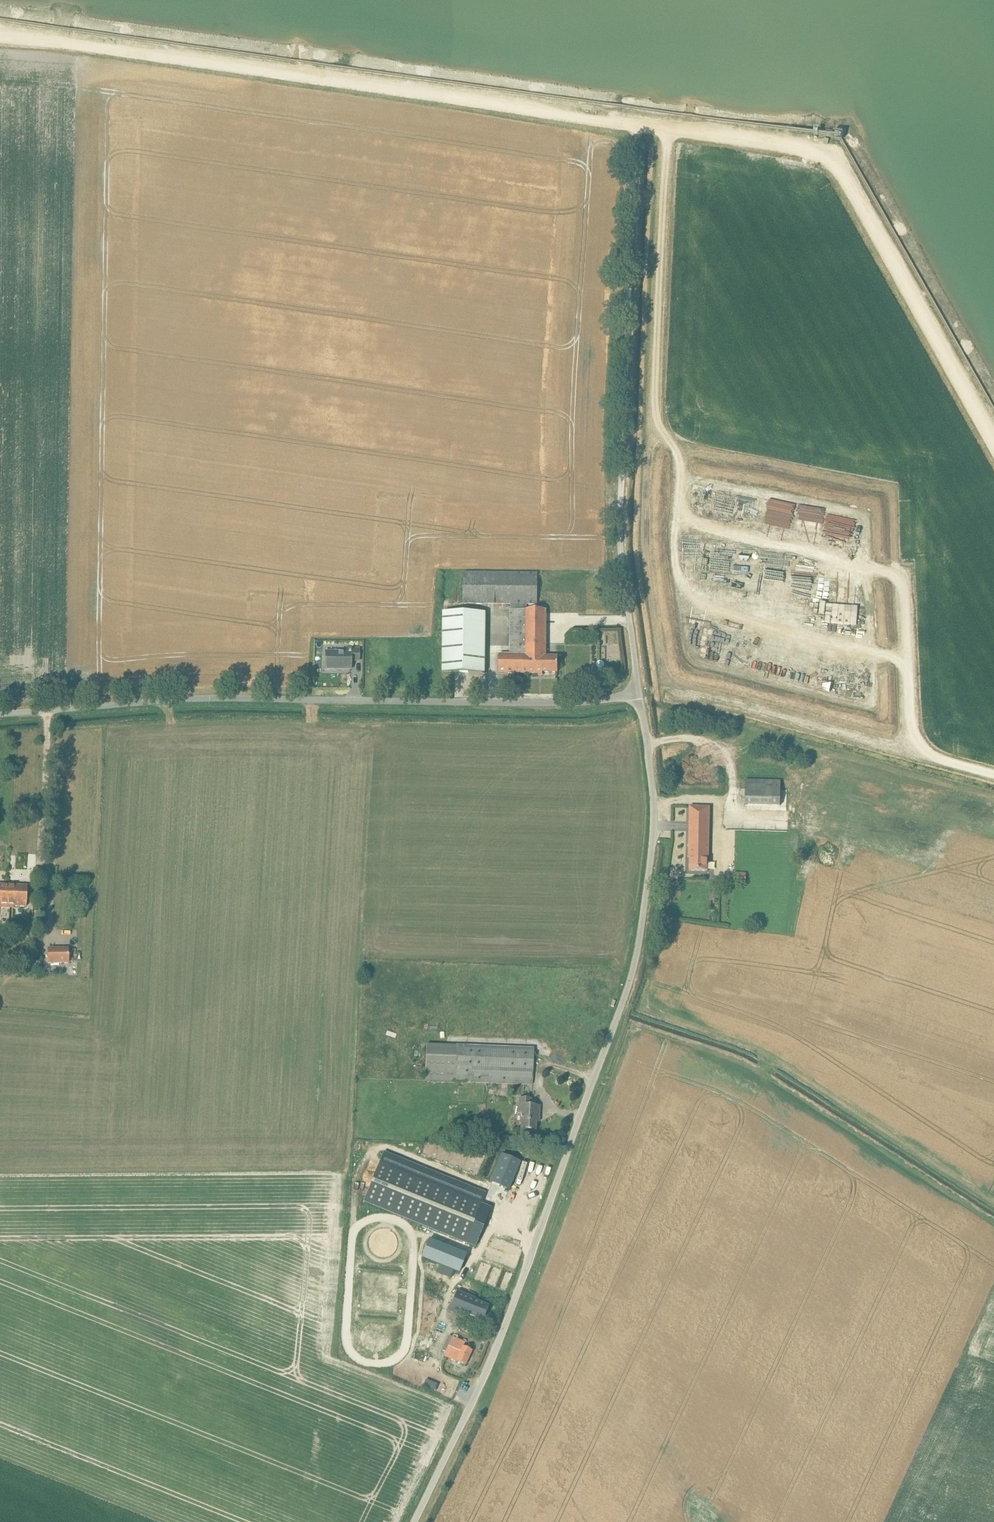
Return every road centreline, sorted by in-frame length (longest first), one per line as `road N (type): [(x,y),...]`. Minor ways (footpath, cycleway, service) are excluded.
road 1 (track): [(0,33),(98,39),(827,151),(993,443)]
road 2 (unclassified): [(416,1521),(522,1280),(635,967),(654,849),(640,695)]
road 3 (track): [(670,128),(656,424),(679,466),(680,527),(899,576),(912,758)]
road 4 (unclassified): [(640,695),(582,703),(239,699),(0,716)]
road 5 (unclassified): [(640,695),(620,531),(636,124)]
road 6 (track): [(993,778),(671,690)]

